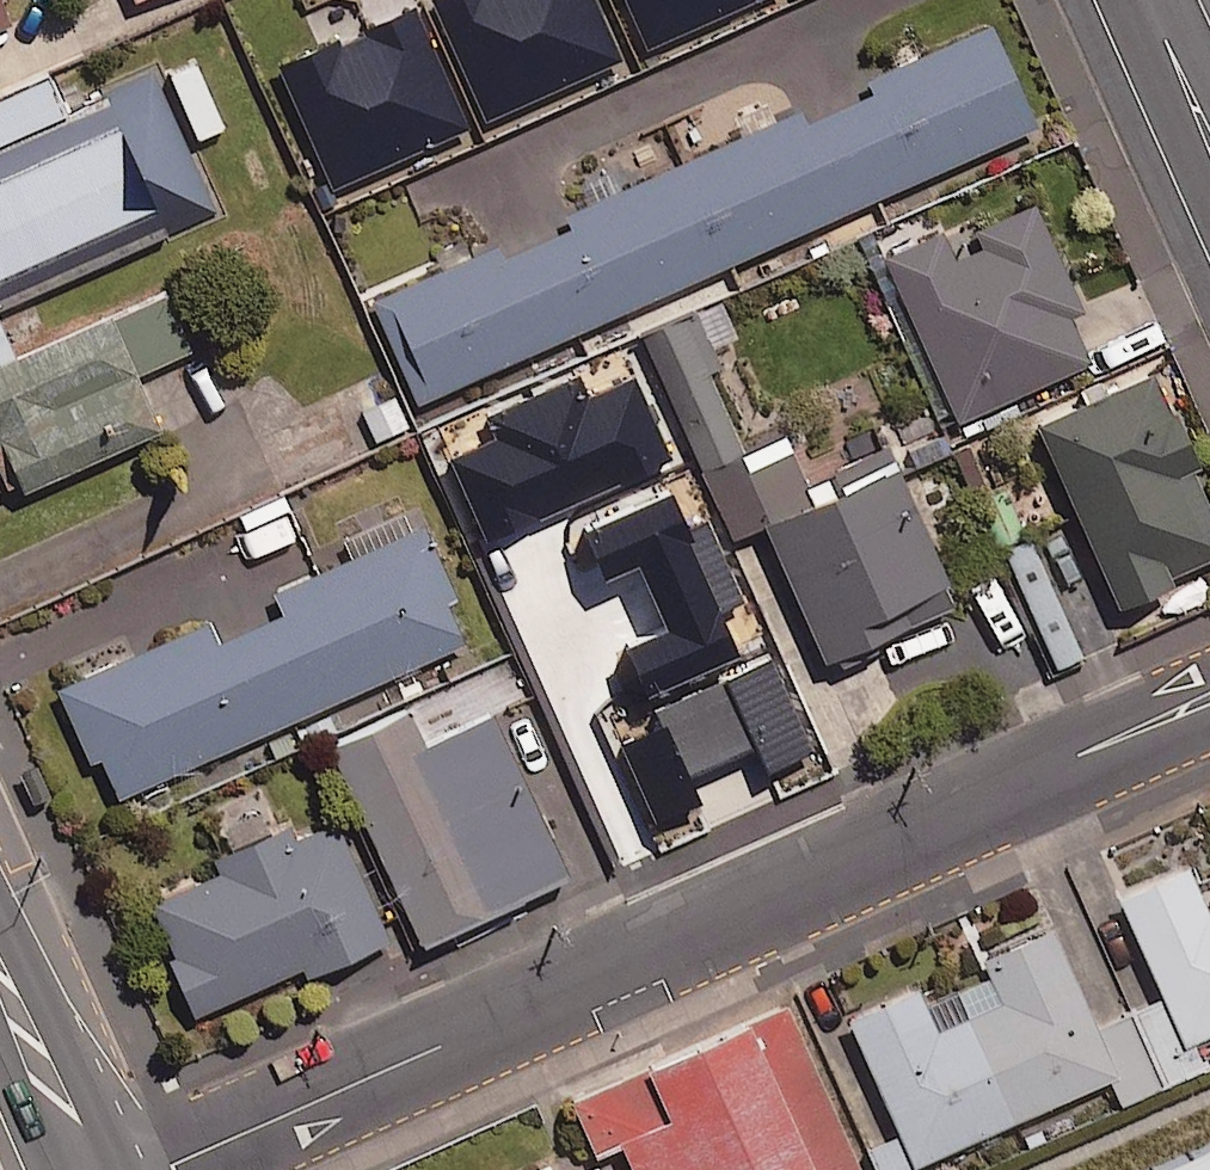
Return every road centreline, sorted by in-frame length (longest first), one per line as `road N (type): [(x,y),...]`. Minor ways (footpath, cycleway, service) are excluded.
road 1 (residential): [(164,1169),(1209,699)]
road 2 (primary): [(0,950),(105,1169)]
road 3 (residential): [(1151,0),(1209,134)]

